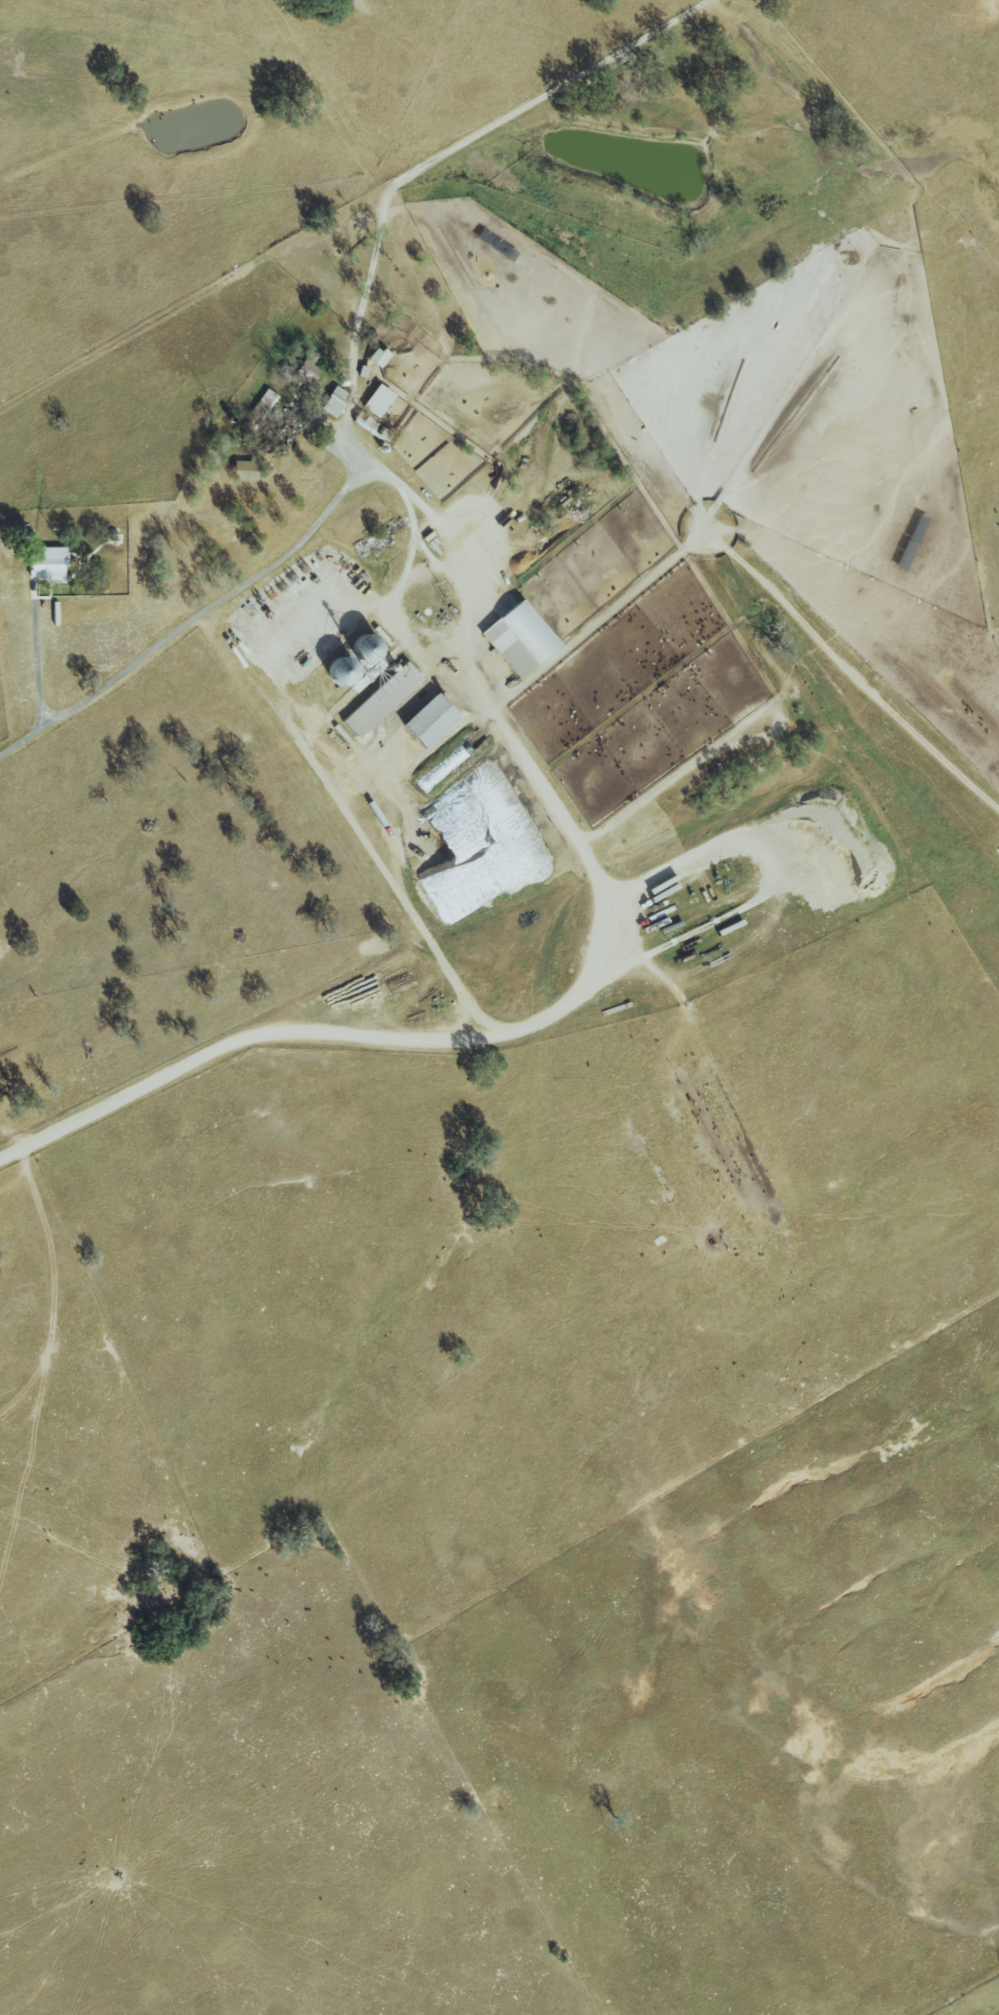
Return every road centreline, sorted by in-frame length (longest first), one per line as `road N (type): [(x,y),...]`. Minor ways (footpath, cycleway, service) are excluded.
road 1 (residential): [(0,752),(199,617),(366,476),(356,320),(392,188),(699,0)]

